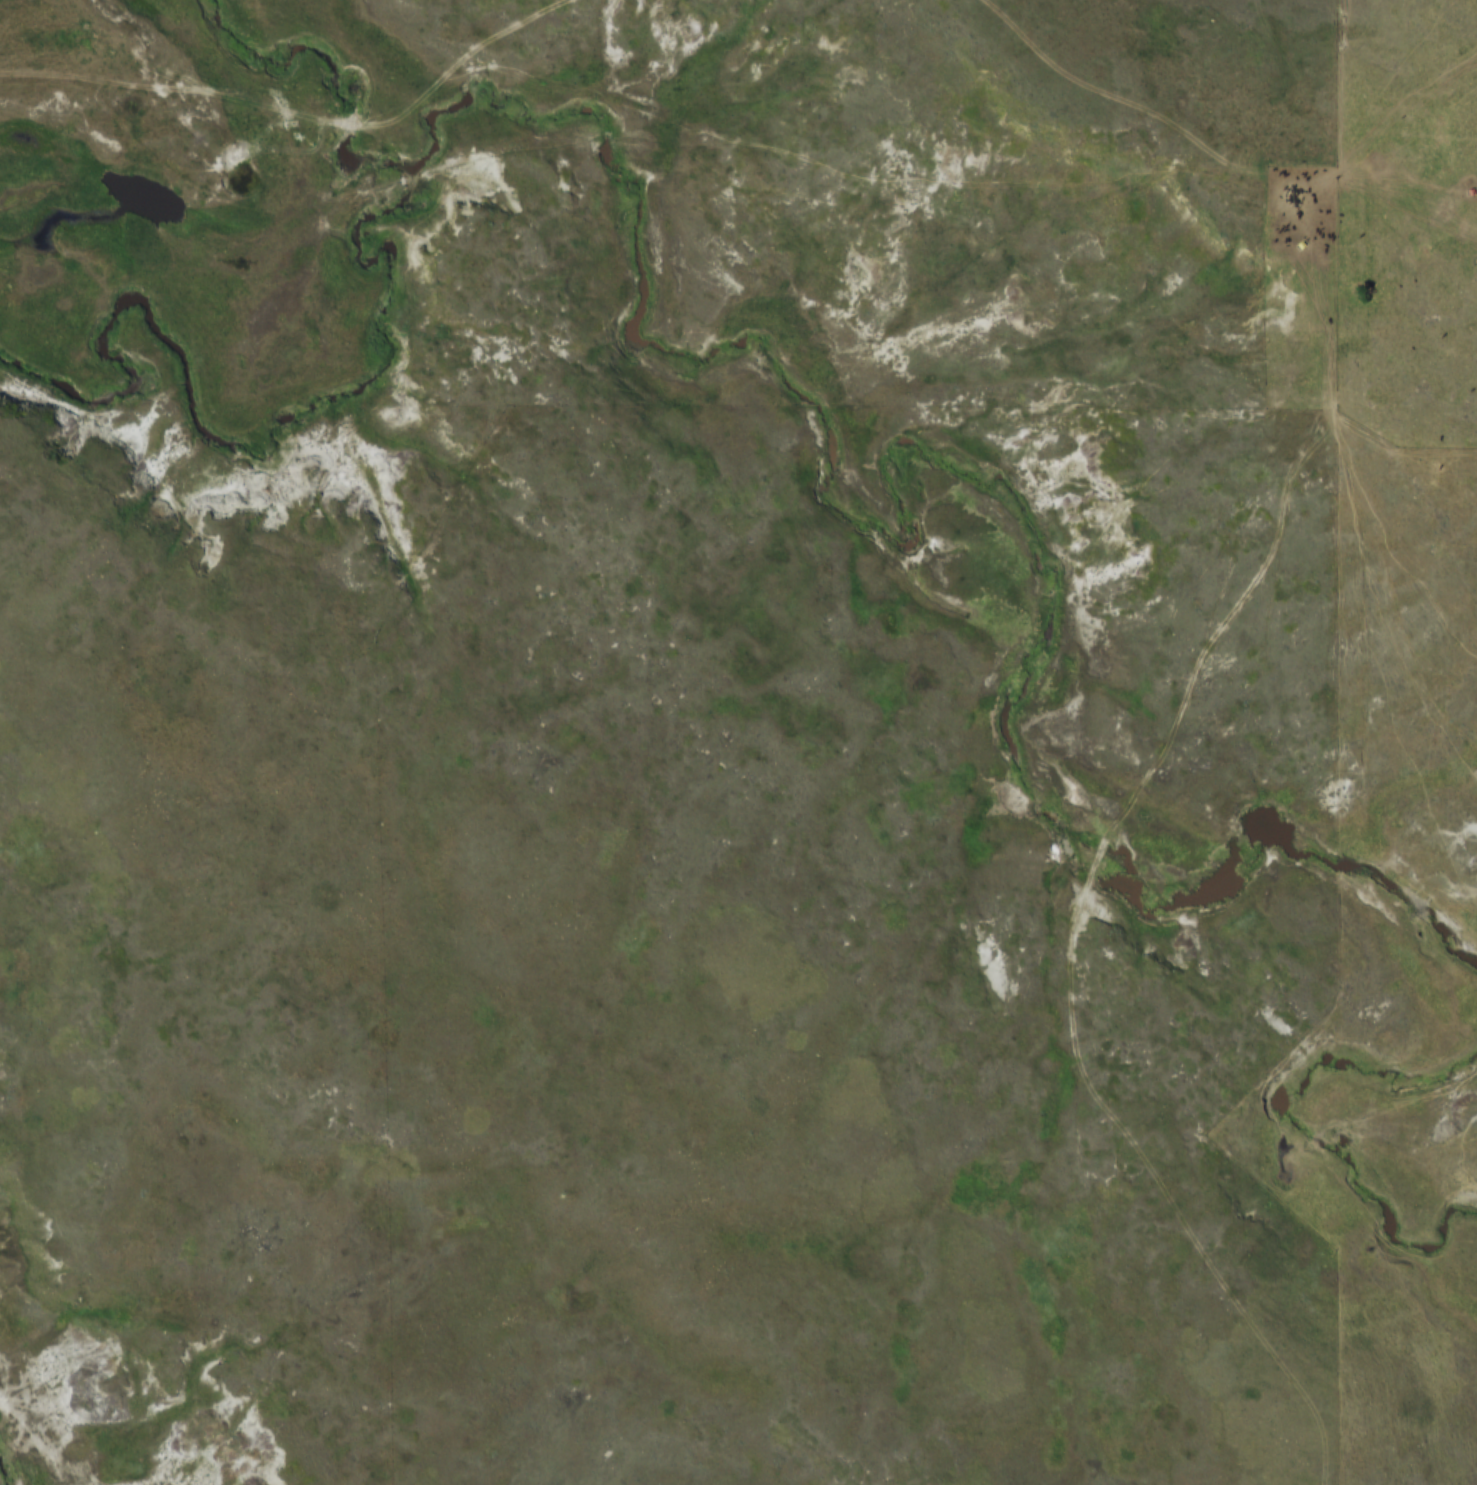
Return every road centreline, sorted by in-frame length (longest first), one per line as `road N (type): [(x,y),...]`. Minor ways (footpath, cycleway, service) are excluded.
road 1 (track): [(0,75),(267,95),(305,104),(339,126),(392,127),(407,124),(456,64),(496,35),(574,0)]
road 2 (track): [(993,0),(1067,76),(1158,111),(1229,165),(1254,176),(1345,177),(1476,233)]

